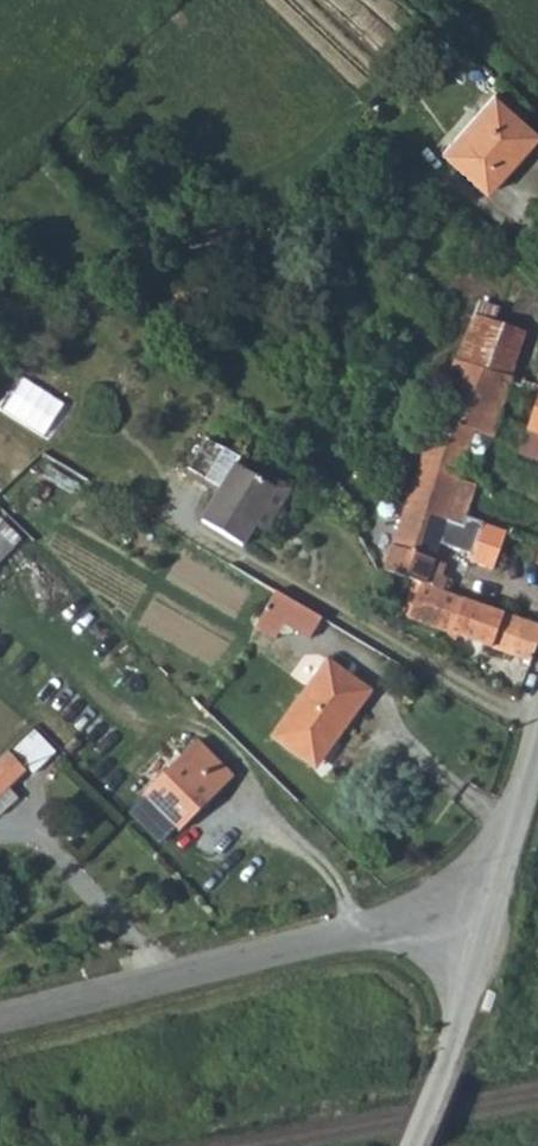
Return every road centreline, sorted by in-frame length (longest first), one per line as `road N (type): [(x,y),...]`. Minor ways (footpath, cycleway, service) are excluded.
road 1 (tertiary): [(0,1023),(349,938),(471,894)]
road 2 (unclassified): [(415,1145),(455,1043),(478,938),(471,894)]
road 3 (tertiary): [(471,894),(504,838),(537,735)]

